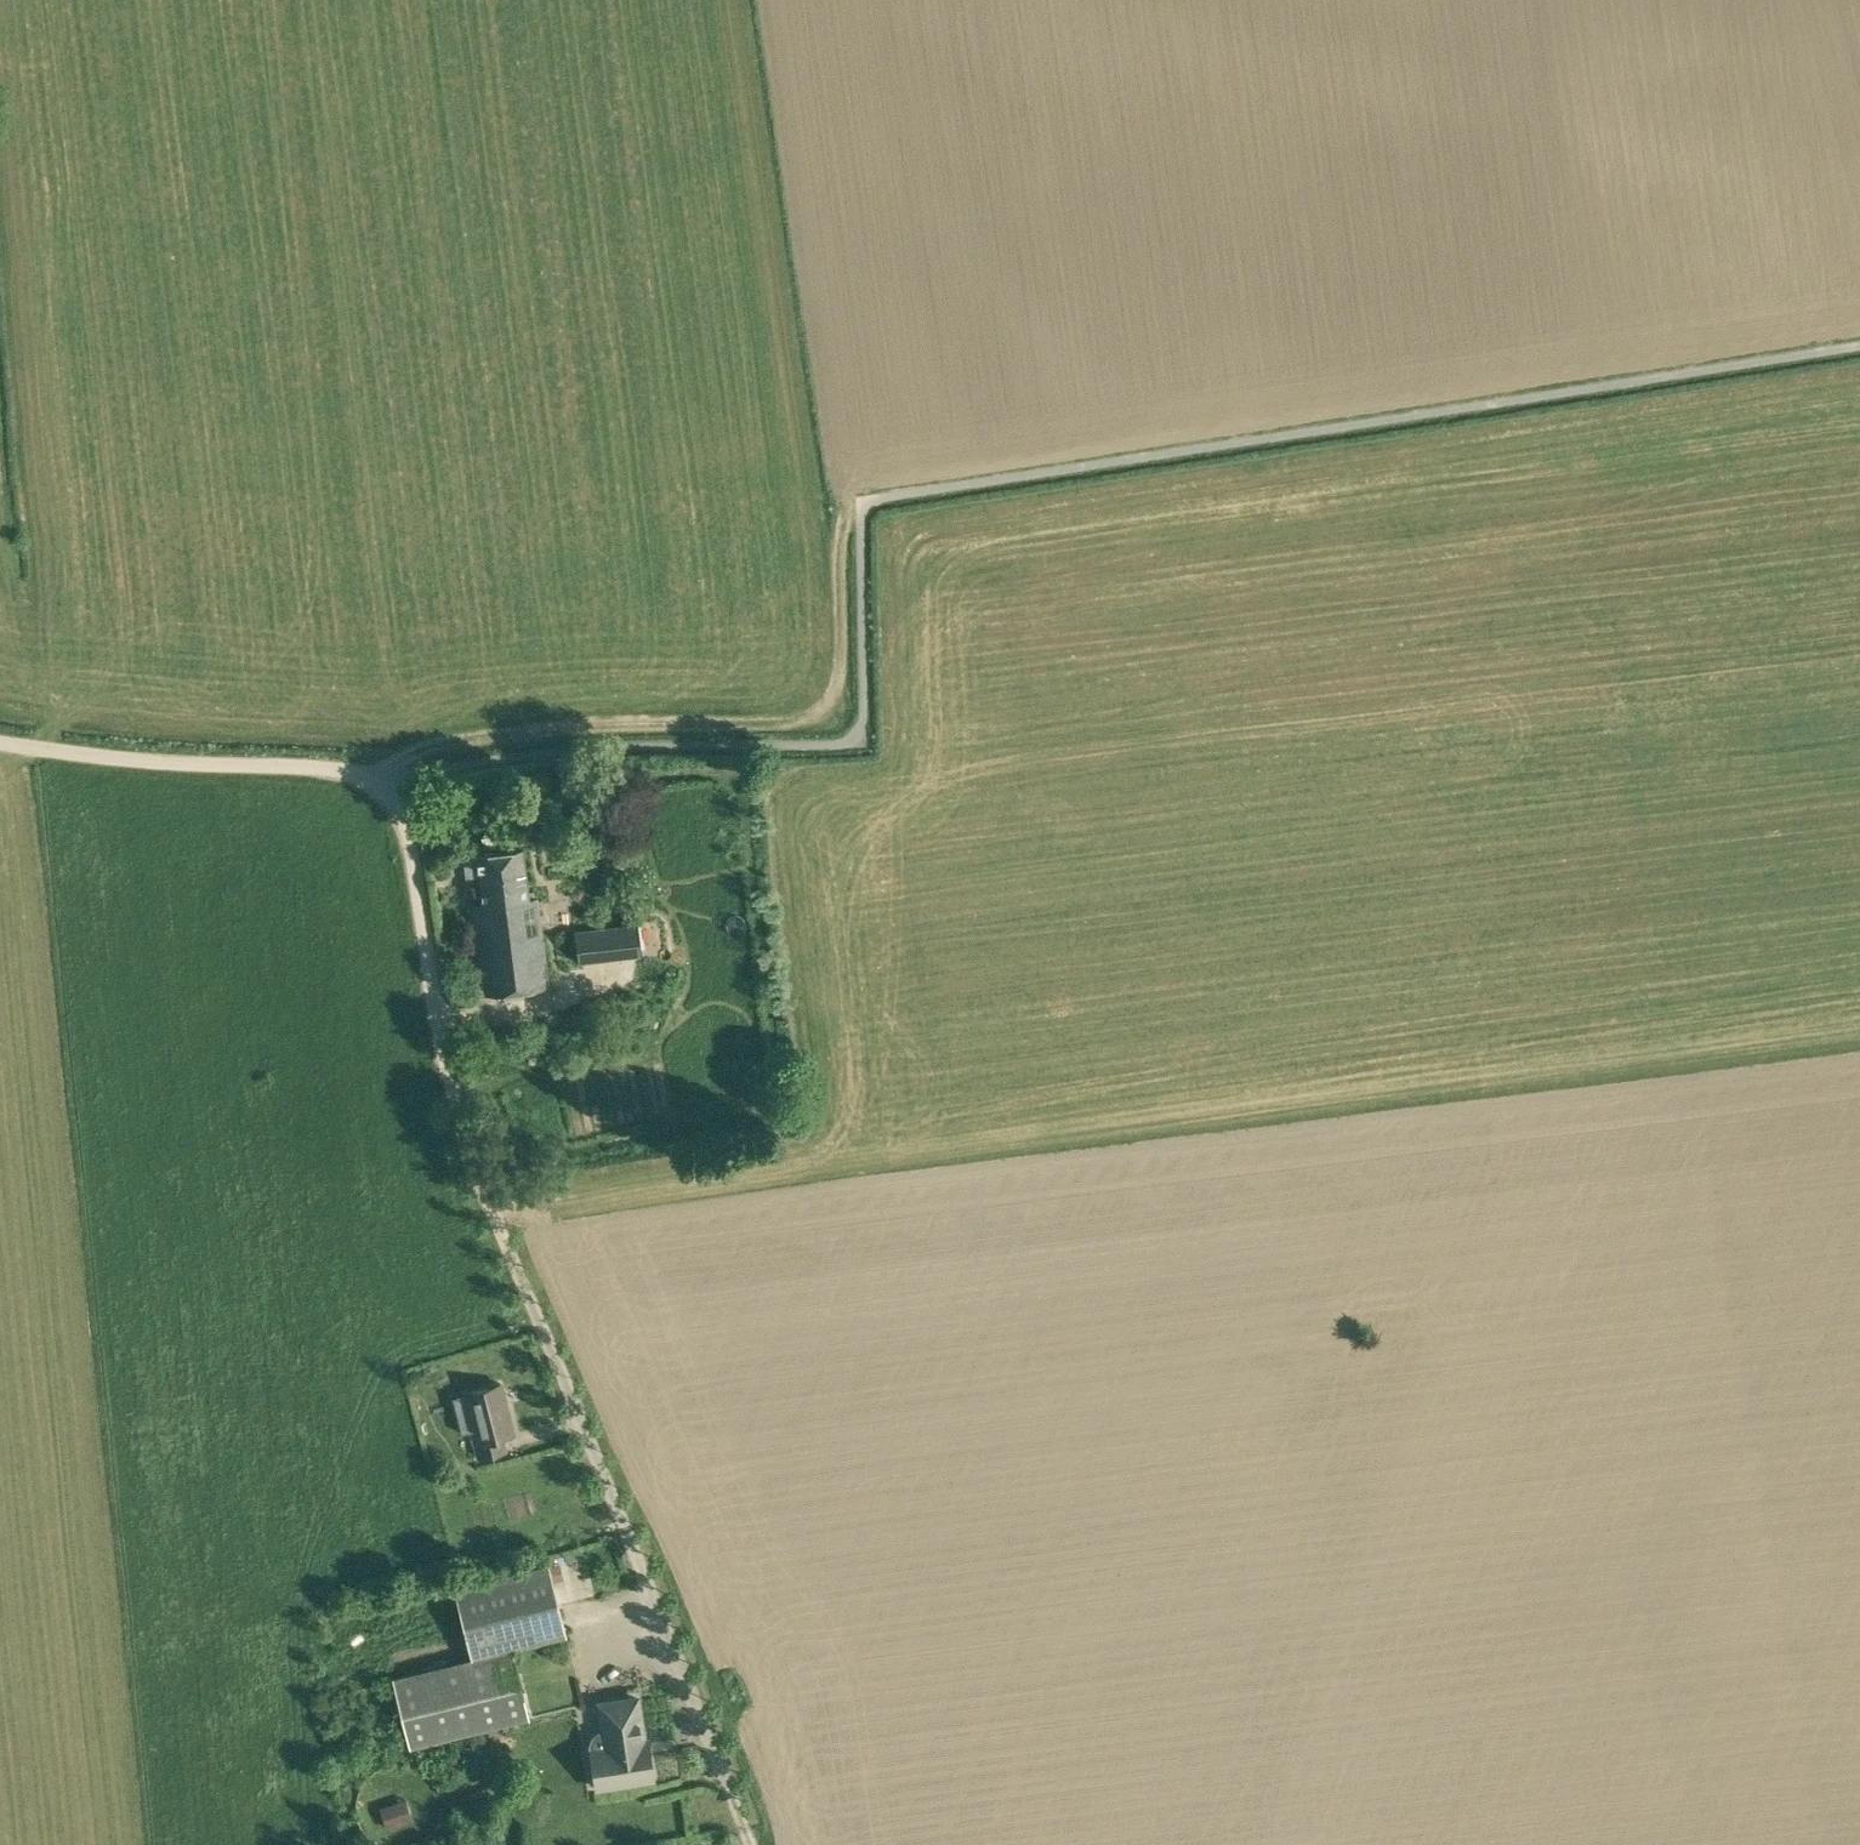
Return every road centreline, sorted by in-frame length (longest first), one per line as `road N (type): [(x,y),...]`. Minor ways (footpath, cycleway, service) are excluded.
road 1 (unclassified): [(725,1779),(476,1179),(436,1025),(408,840),(380,786),(337,769),(0,743)]

